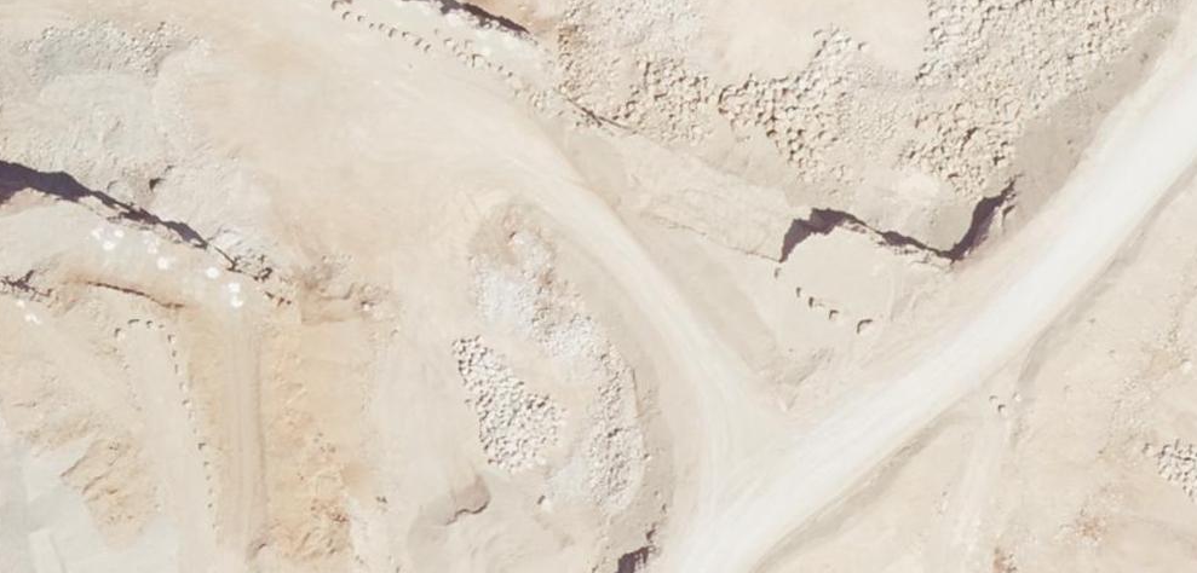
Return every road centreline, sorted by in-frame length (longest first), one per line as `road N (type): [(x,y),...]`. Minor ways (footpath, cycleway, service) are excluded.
road 1 (track): [(438,572),(385,483),(297,242),(214,135),(133,86),(0,34)]
road 2 (track): [(704,572),(749,513),(1022,284),(1196,76)]

